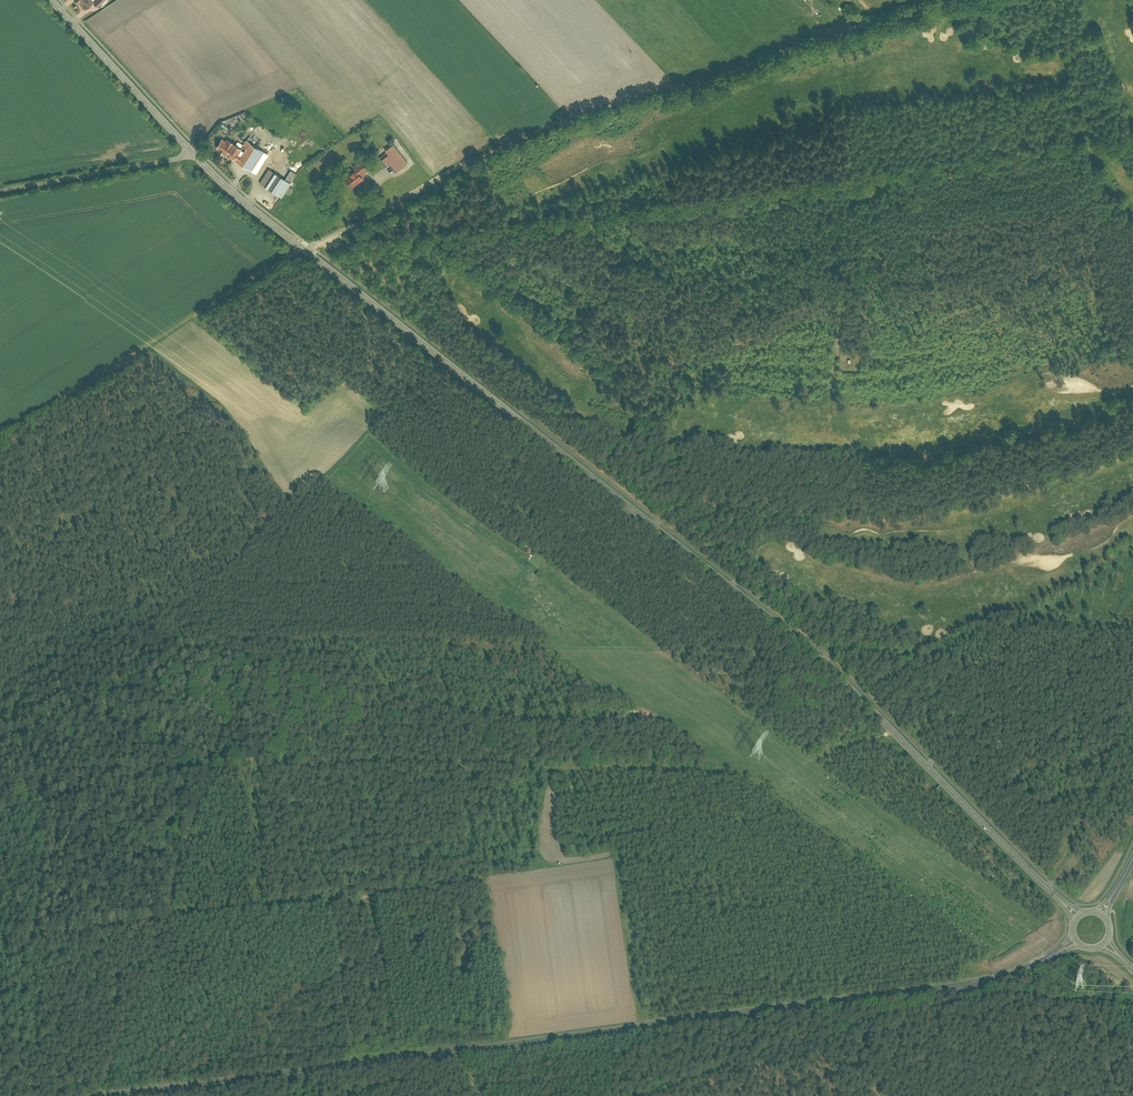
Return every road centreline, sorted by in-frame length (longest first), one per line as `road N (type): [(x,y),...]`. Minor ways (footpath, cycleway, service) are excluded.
road 1 (tertiary): [(307,251),(797,640),(1078,915)]
road 2 (tertiary): [(1075,939),(1014,974),(967,988),(149,1095)]
road 3 (track): [(40,793),(55,708),(129,695),(211,649),(615,648),(776,660),(802,644)]
road 4 (track): [(30,941),(40,793),(365,766),(525,772),(546,786)]
road 5 (track): [(30,941),(386,900),(556,858)]
road 6 (track): [(933,0),(565,118),(457,167)]
road 7 (track): [(546,786),(552,770),(562,769),(785,774),(891,730)]
road 8 (track): [(0,439),(307,251)]
road 9 (track): [(546,786),(556,858),(618,859),(645,1029)]
road 10 (track): [(660,1095),(843,1032),(878,1095)]
road 11 (tertiary): [(50,0),(194,157)]
road 12 (unclassified): [(194,157),(0,192)]
road 13 (unclassified): [(457,167),(307,251)]
road 14 (tertiary): [(194,157),(307,251)]
road 15 (track): [(205,779),(236,712),(185,660)]
road 16 (track): [(536,432),(505,487),(531,520),(541,560)]

